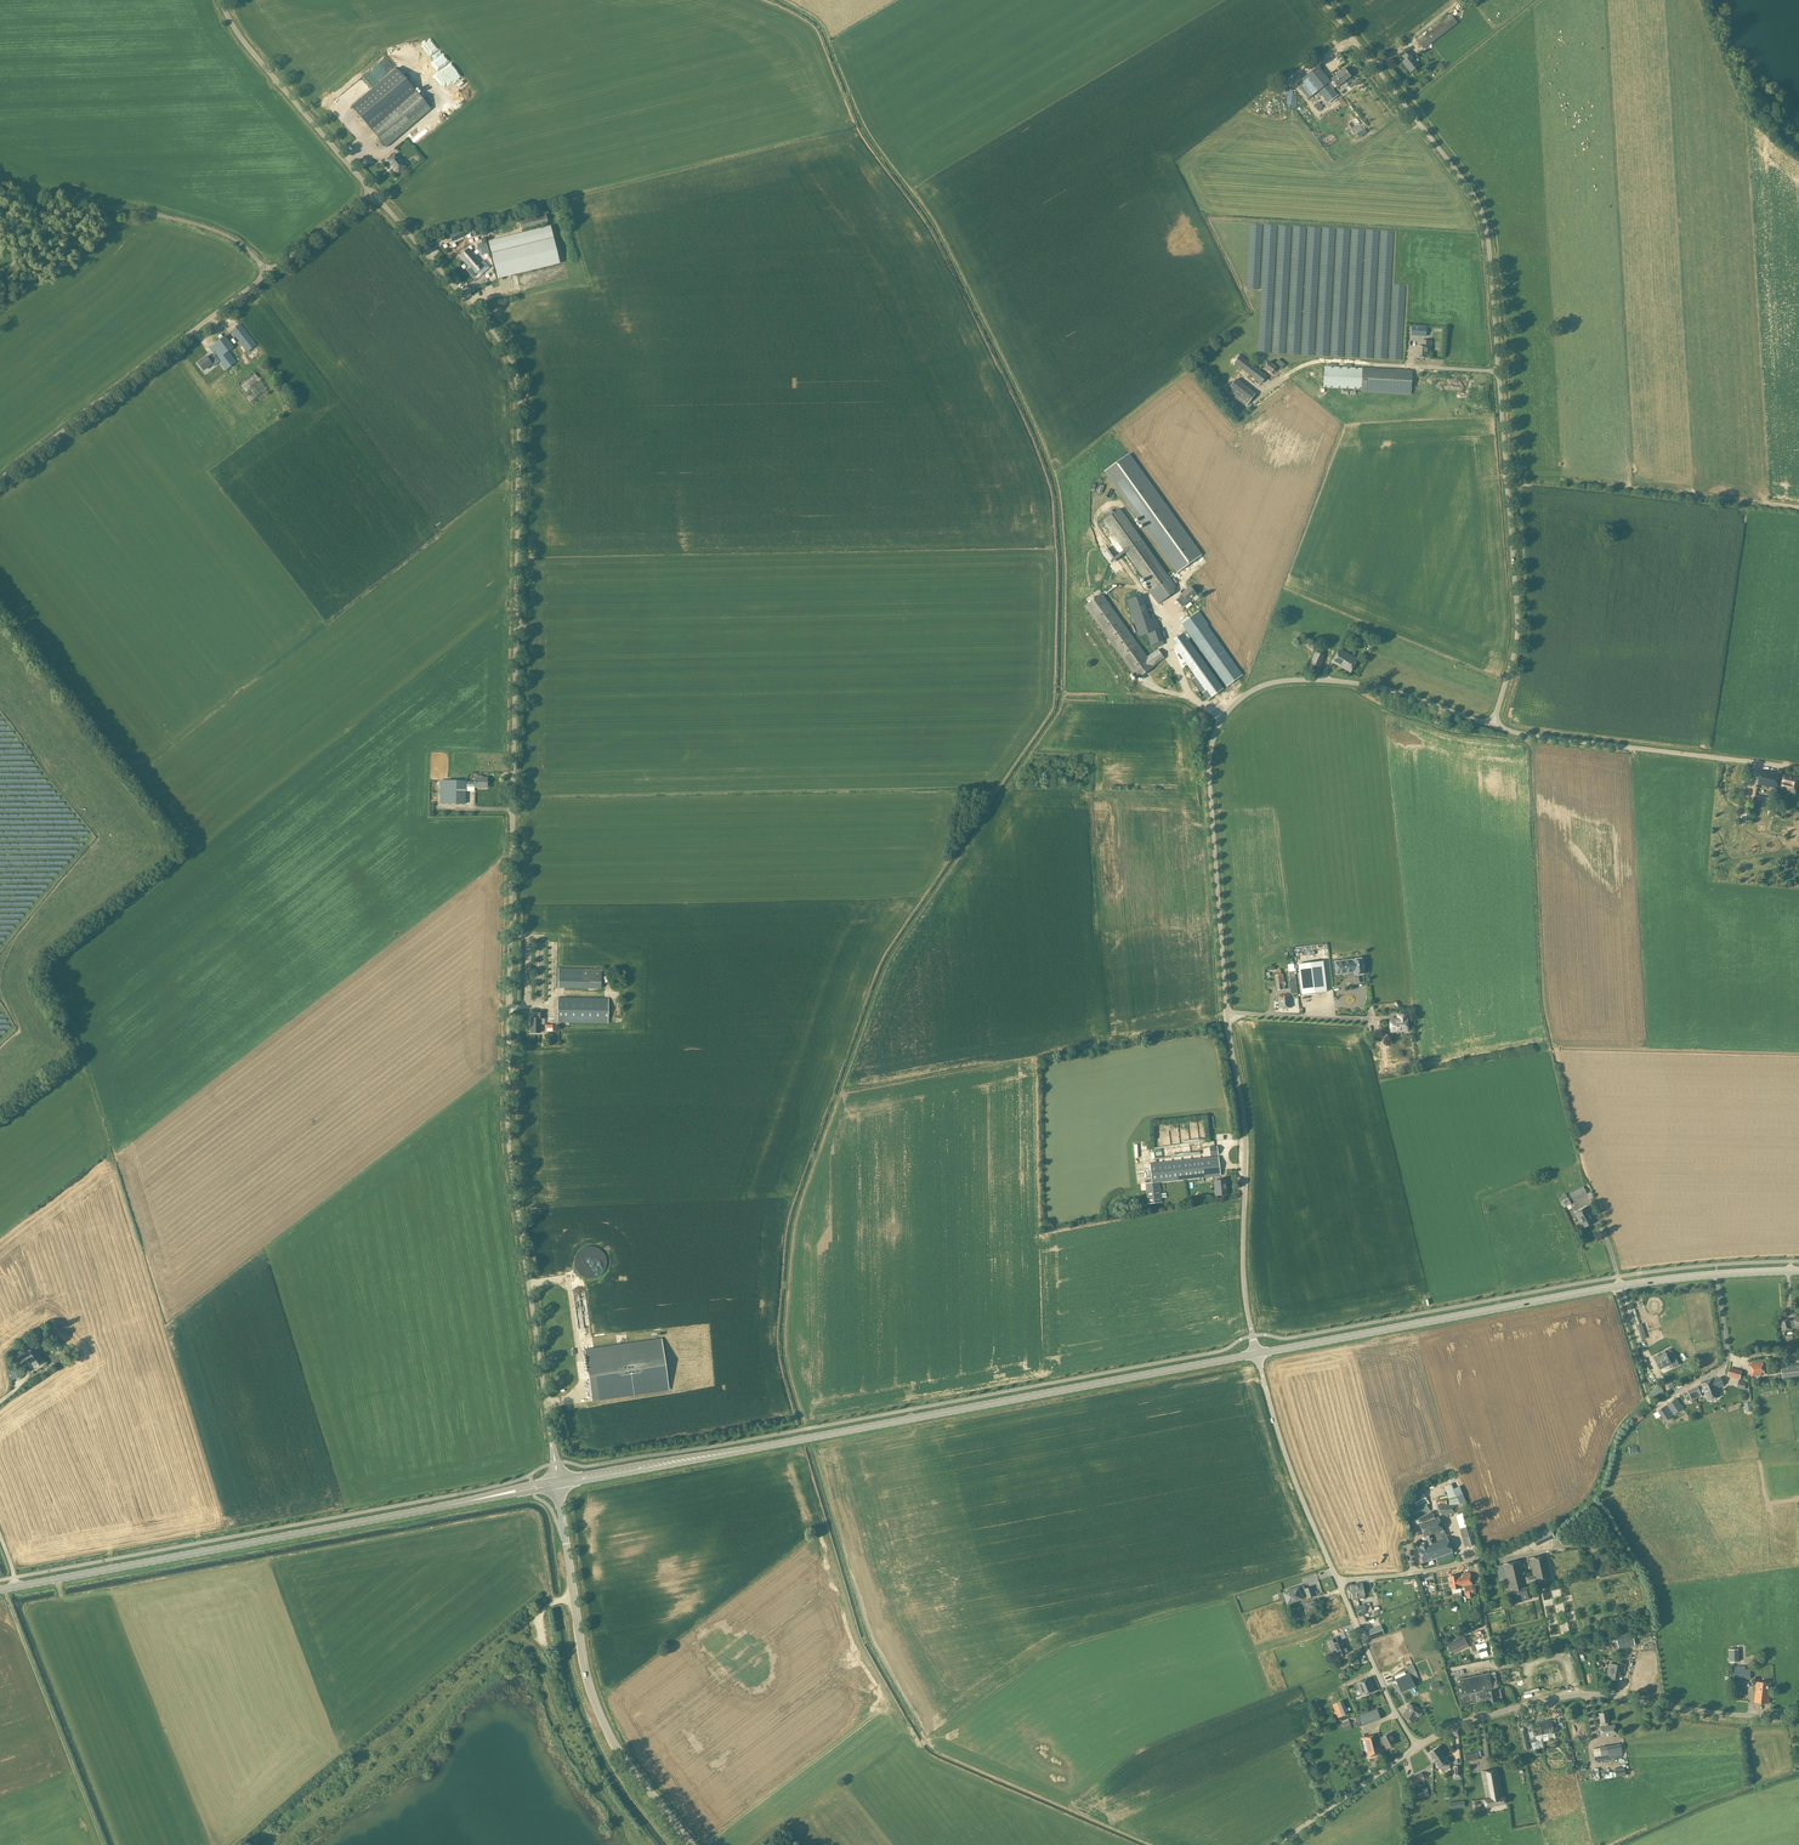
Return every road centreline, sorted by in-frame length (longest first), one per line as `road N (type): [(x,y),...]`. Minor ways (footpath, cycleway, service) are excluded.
road 1 (unclassified): [(558,1483),(507,1105),(517,382),(497,338),(373,193)]
road 2 (unclassified): [(1492,725),(1380,688),(1306,680),(1246,695),(1218,726),(1209,763),(1227,1013),(1243,1111),(1243,1264),(1253,1336)]
road 3 (unclassified): [(1492,725),(1516,616),(1485,221),(1322,0)]
road 4 (secondary): [(558,1483),(1257,1354)]
road 5 (secondary): [(0,1590),(558,1483)]
road 6 (secondary): [(1257,1354),(1664,1279),(1798,1271)]
road 7 (unclassified): [(0,478),(373,193)]
road 8 (unclassified): [(695,1844),(623,1755),(596,1706),(558,1483)]
road 9 (unclassified): [(1416,1747),(1472,1719),(1578,1694),(1714,1713),(1798,1715)]
road 10 (unclassified): [(1798,769),(1492,725)]
road 11 (unclassified): [(373,193),(237,37),(216,0)]
road 12 (unclassified): [(1338,1581),(1290,1467),(1257,1354)]
road 13 (unclassified): [(1338,1581),(1526,1549)]
road 14 (unclassified): [(1416,1747),(1338,1581)]
road 15 (unclassified): [(1279,1844),(1416,1747)]
road 16 (track): [(1580,1507),(1601,1482),(1617,1430),(1648,1400)]

